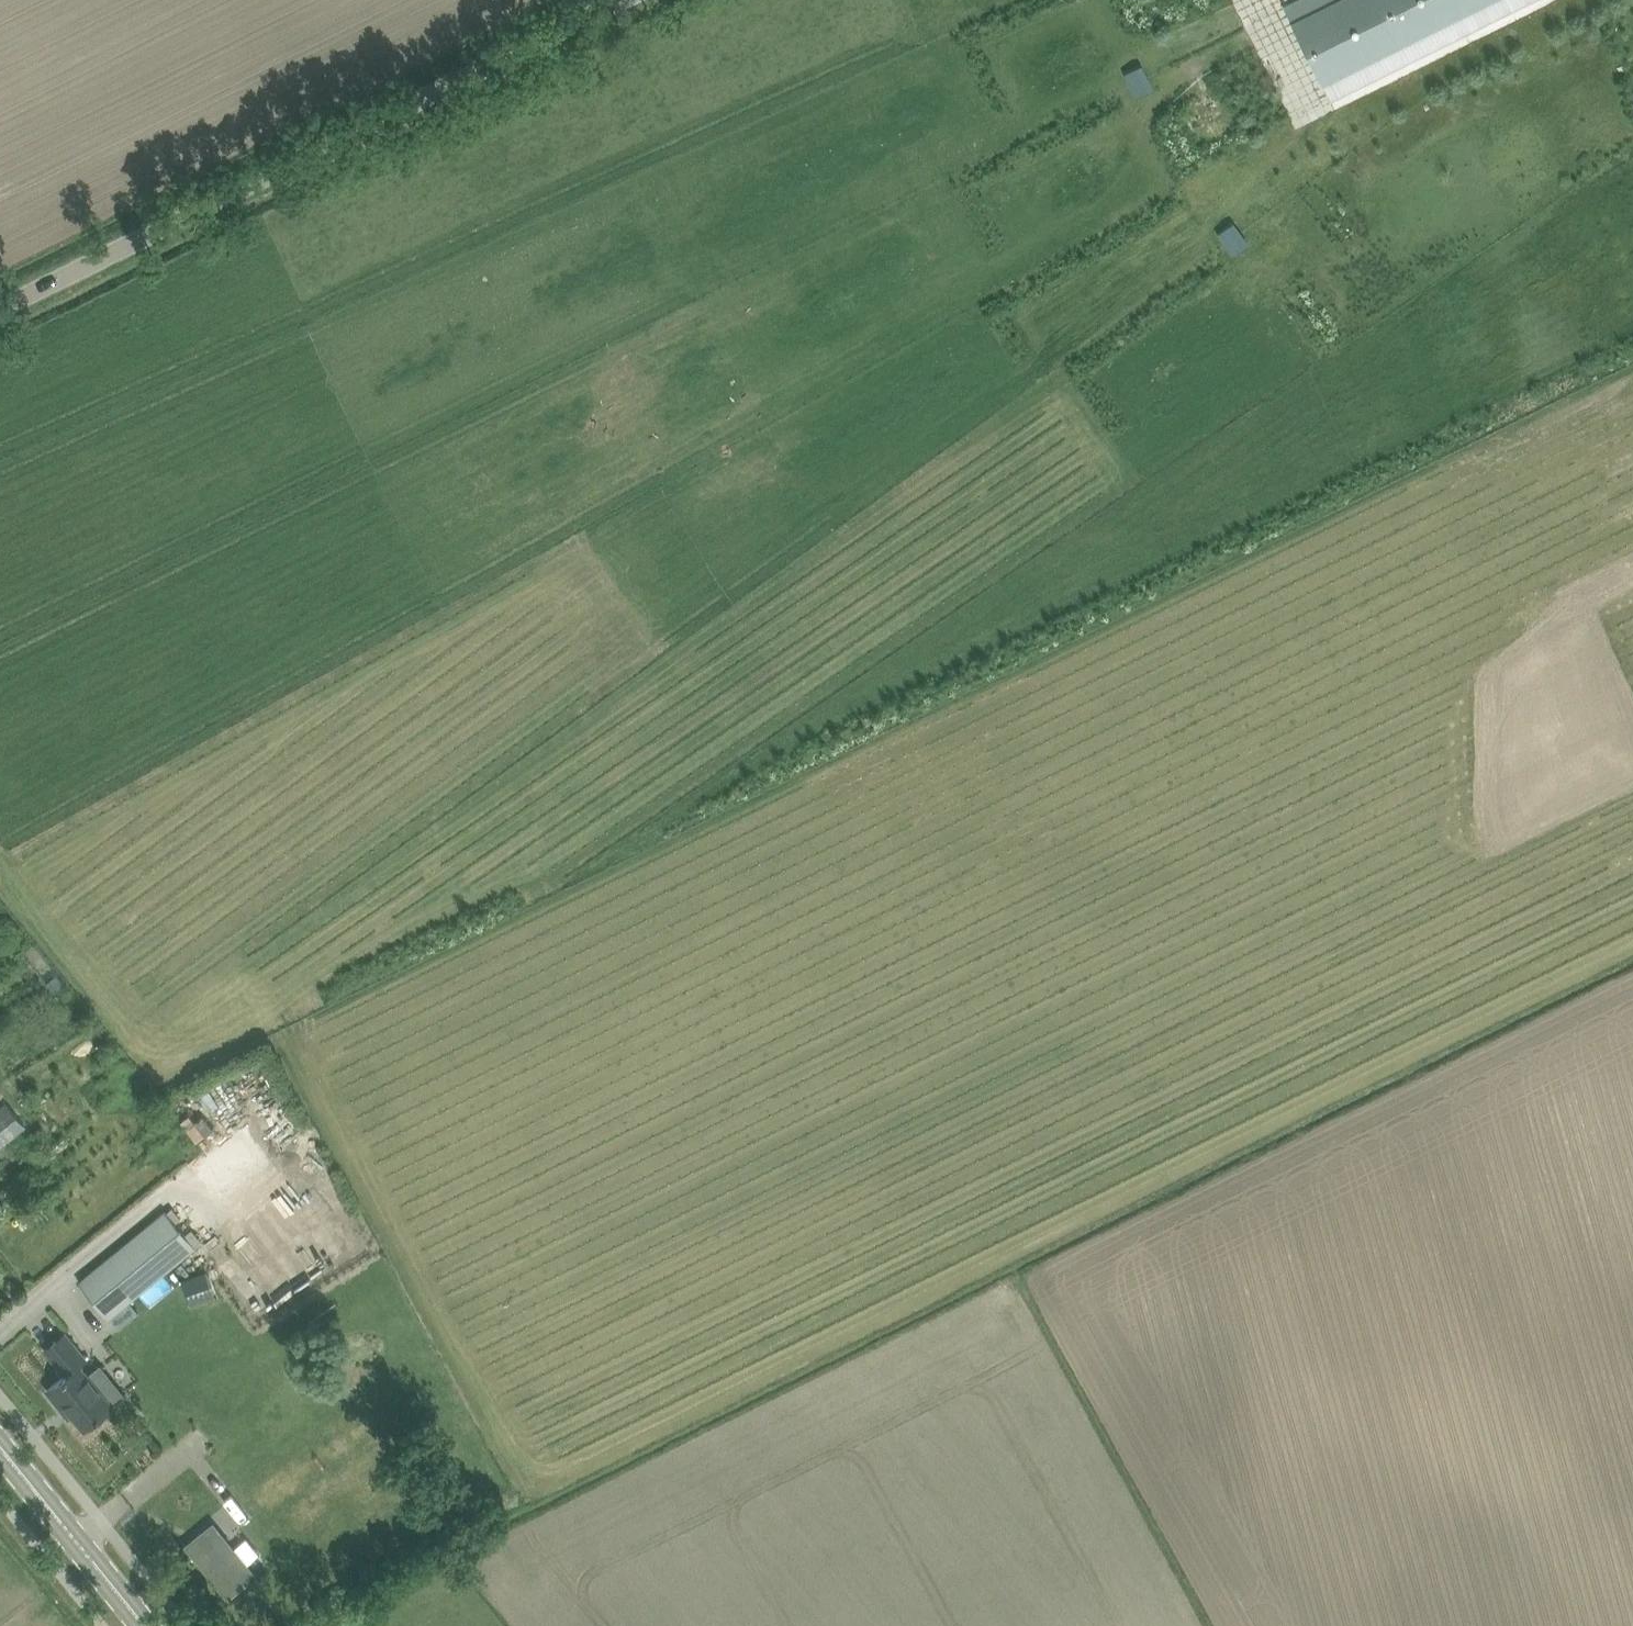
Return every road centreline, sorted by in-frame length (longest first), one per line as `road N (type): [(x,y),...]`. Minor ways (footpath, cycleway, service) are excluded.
road 1 (unclassified): [(0,309),(621,0)]
road 2 (secondary): [(145,1625),(0,1446)]

